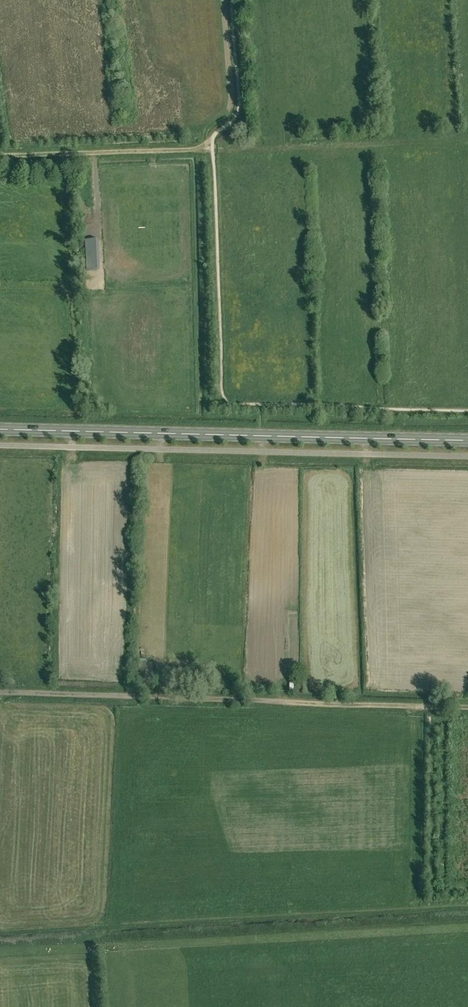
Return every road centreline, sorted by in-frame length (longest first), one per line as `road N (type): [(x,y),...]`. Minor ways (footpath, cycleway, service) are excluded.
road 1 (track): [(467,139),(0,156)]
road 2 (track): [(467,708),(0,693)]
road 3 (secondary): [(467,440),(0,429)]

